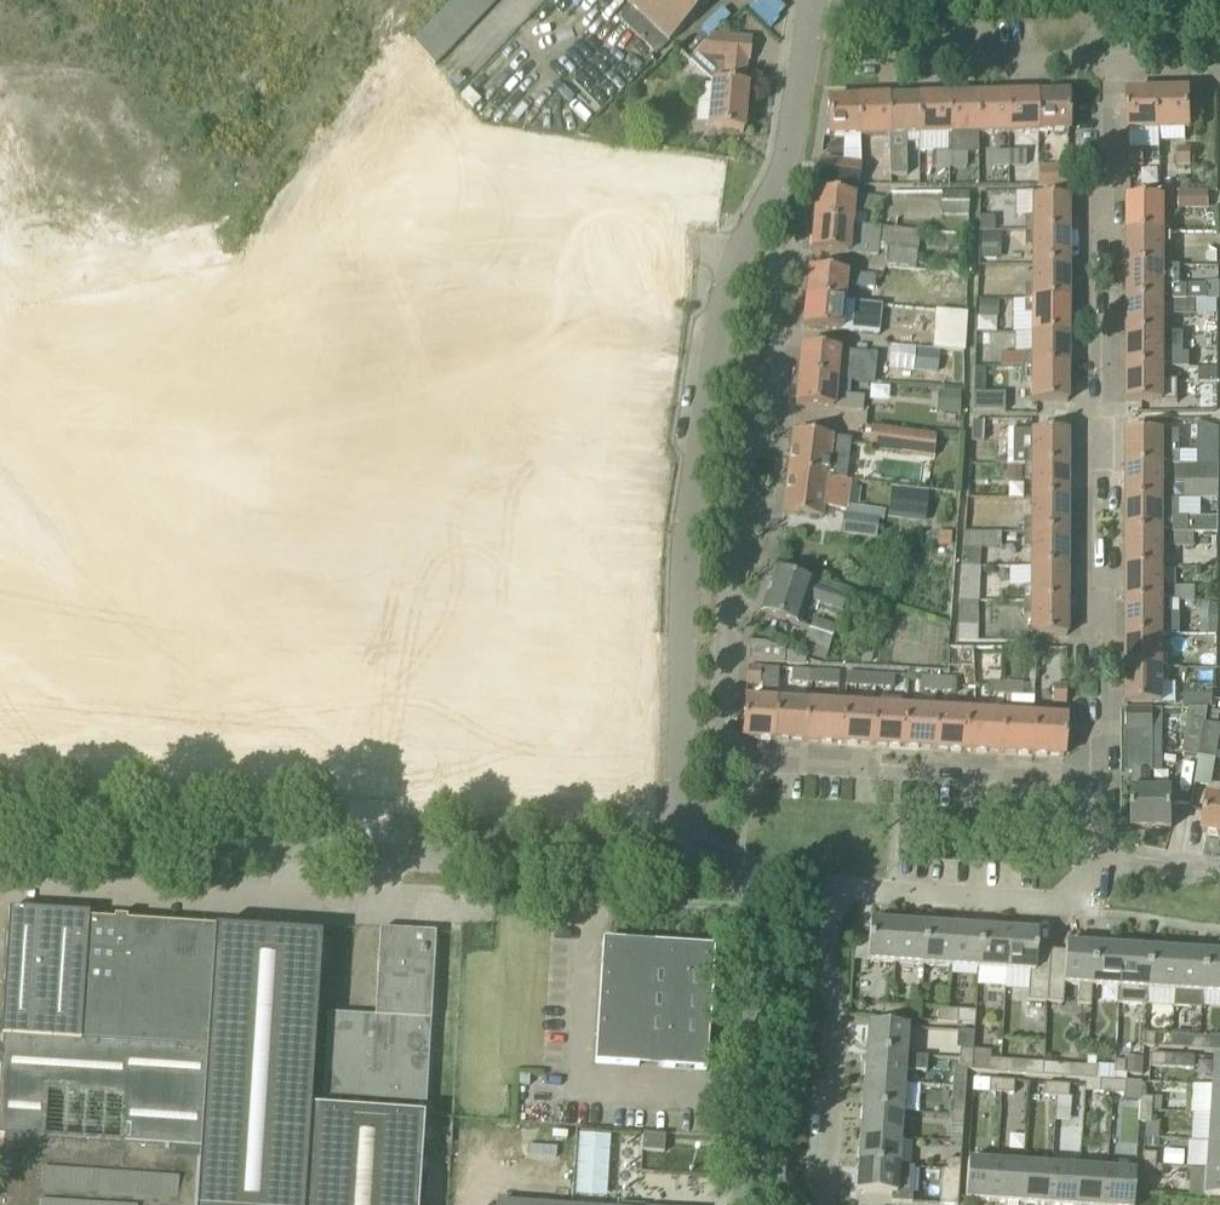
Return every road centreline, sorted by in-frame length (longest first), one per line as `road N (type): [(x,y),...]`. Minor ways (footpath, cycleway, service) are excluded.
road 1 (residential): [(1088,771),(880,770),(851,760),(733,754),(721,742),(727,589),(792,233)]
road 2 (unclassified): [(677,865),(682,555),(726,286),(785,163),(809,12)]
road 3 (residential): [(1088,771),(1101,724),(1103,636),(1086,595),(1087,470),(1101,417),(1101,326),(1088,297),(1088,219),(1108,190),(1110,59)]
road 4 (unclassified): [(677,865),(0,832)]
road 5 (unclassified): [(746,1204),(766,915),(759,888),(743,876),(724,866),(677,865)]
road 6 (residential): [(1110,59),(894,62),(893,34),(809,12)]
road 7 (residential): [(826,1204),(840,1012),(826,962),(832,892)]
road 8 (residential): [(1105,862),(1064,904),(832,892)]

